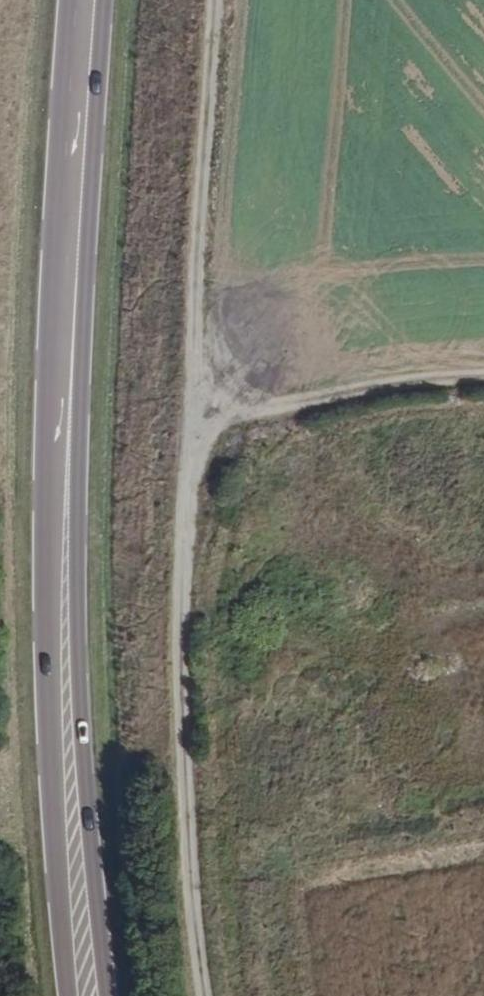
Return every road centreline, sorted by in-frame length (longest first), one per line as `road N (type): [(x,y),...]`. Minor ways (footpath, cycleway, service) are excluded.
road 1 (track): [(204,995),(186,815),(182,606),(216,0)]
road 2 (primary): [(64,535),(88,0)]
road 3 (primary): [(107,995),(64,535)]
road 4 (primary): [(64,535),(62,808),(75,995)]
road 5 (track): [(186,469),(270,416),(388,384),(483,382)]

